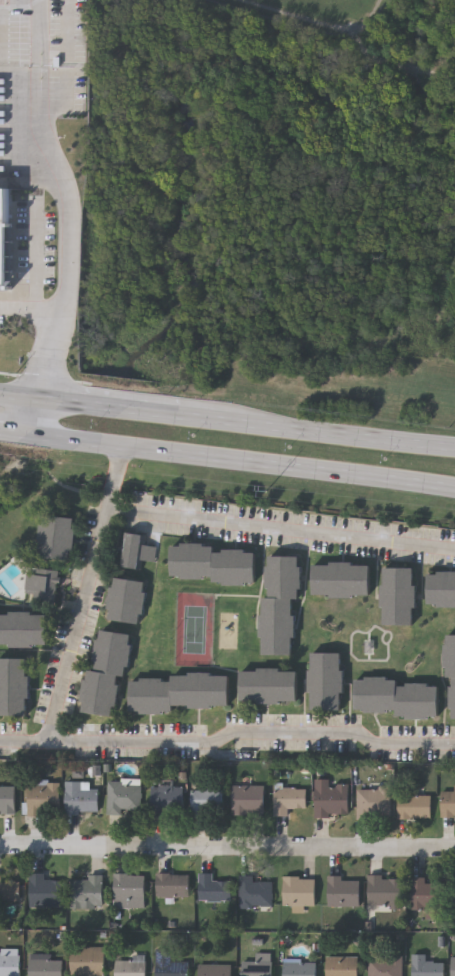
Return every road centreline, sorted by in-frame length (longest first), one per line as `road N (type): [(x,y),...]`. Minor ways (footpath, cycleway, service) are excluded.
road 1 (residential): [(0,847),(454,847)]
road 2 (primary): [(30,434),(454,489)]
road 3 (primary): [(454,446),(235,419)]
road 4 (primary): [(235,419),(38,396)]

